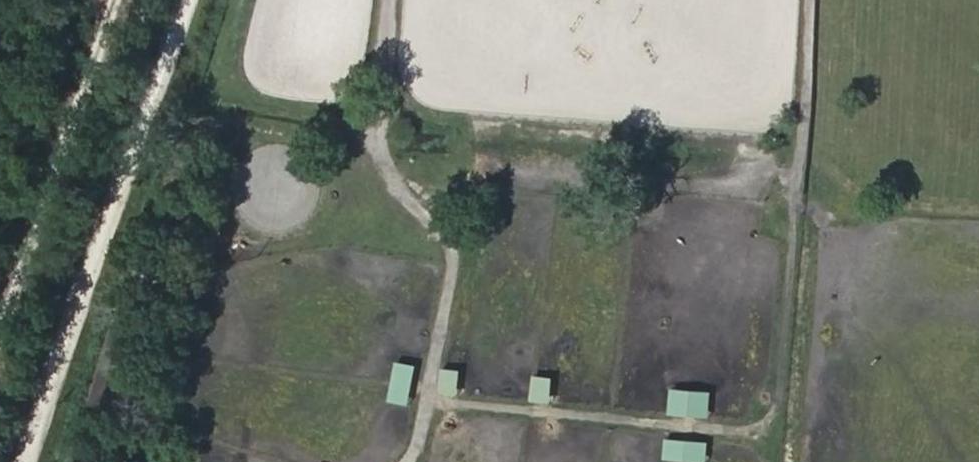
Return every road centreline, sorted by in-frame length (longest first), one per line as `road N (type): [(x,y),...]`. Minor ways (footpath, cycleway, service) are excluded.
road 1 (track): [(24,461),(188,0)]
road 2 (track): [(95,0),(0,275)]

